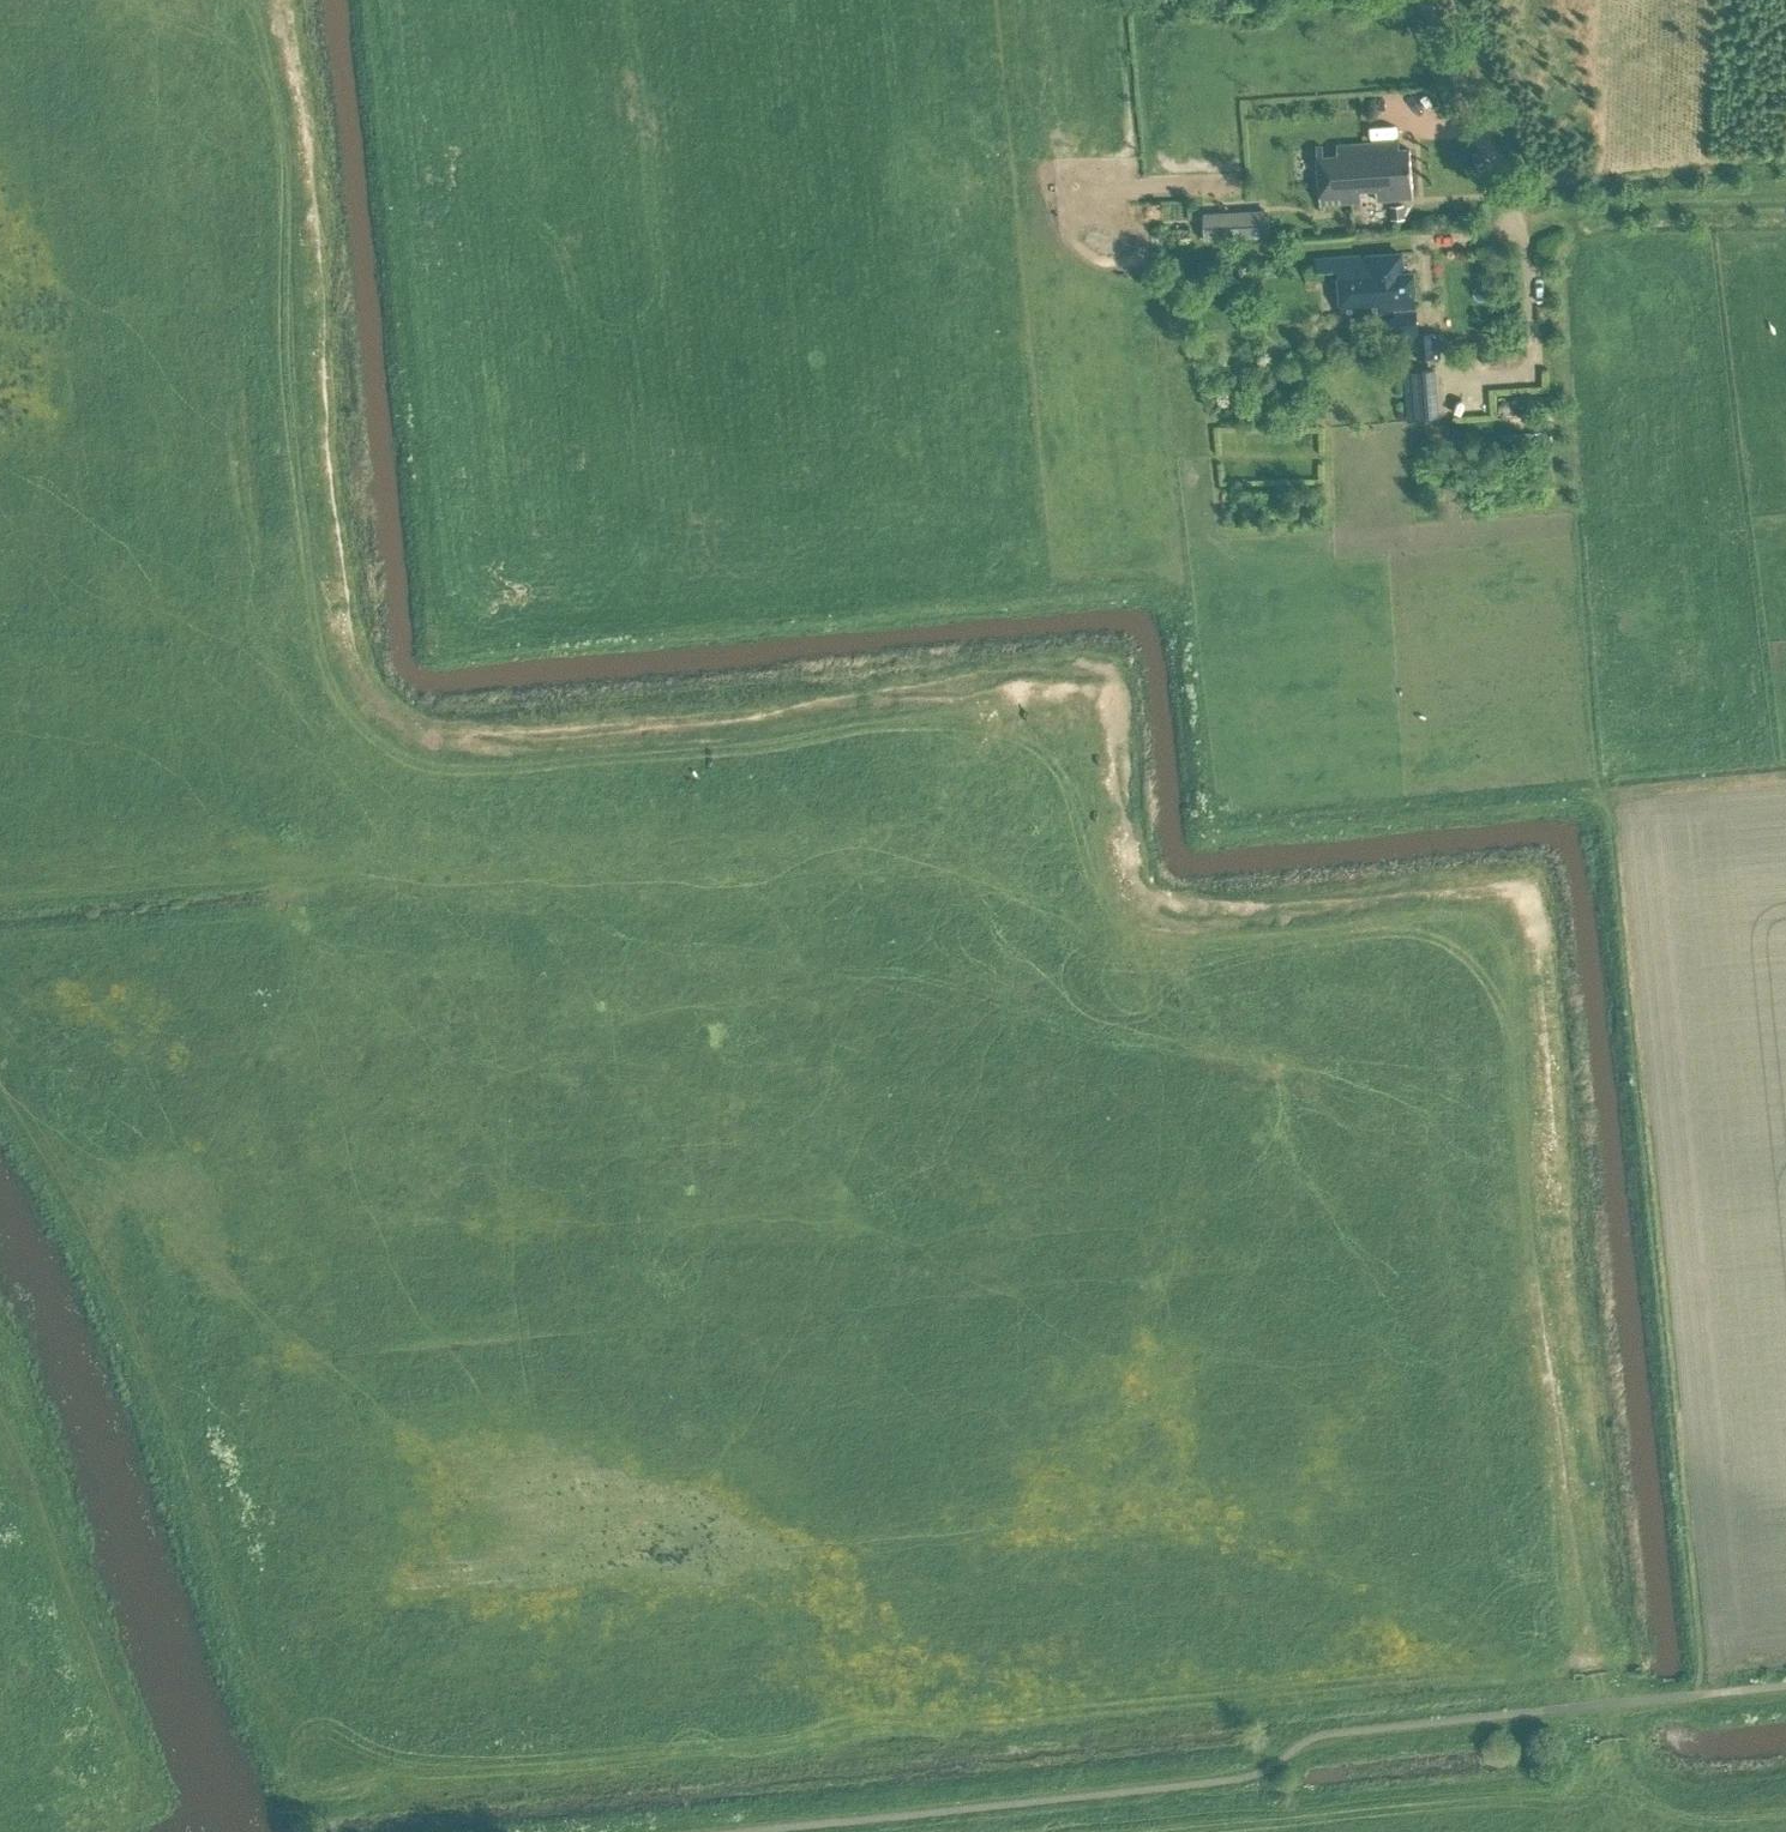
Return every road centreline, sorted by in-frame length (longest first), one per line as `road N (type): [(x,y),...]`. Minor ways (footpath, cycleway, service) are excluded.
road 1 (track): [(1785,206),(1516,215)]
road 2 (unclassified): [(1428,0),(1516,215)]

